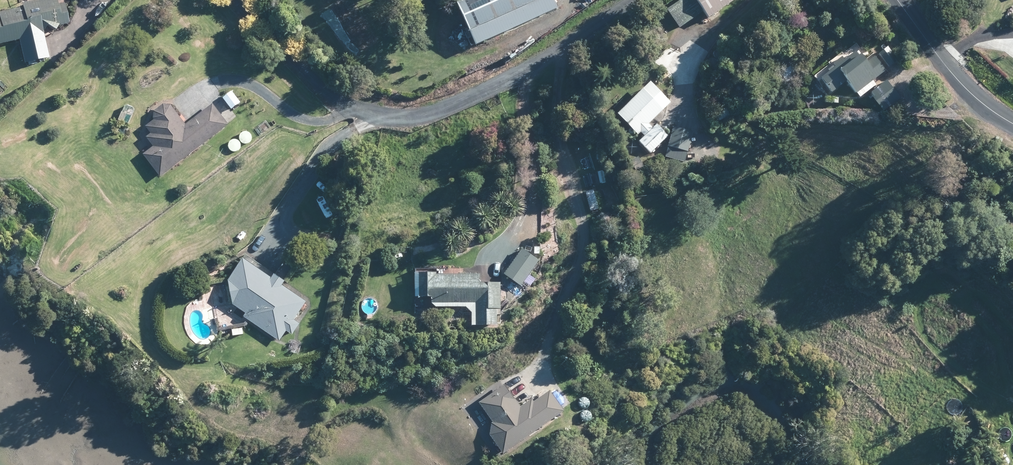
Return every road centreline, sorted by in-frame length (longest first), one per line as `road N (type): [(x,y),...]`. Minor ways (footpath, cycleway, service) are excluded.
road 1 (residential): [(612,0),(484,83),(419,110),(345,106)]
road 2 (residential): [(897,0),(961,84),(1012,123)]

